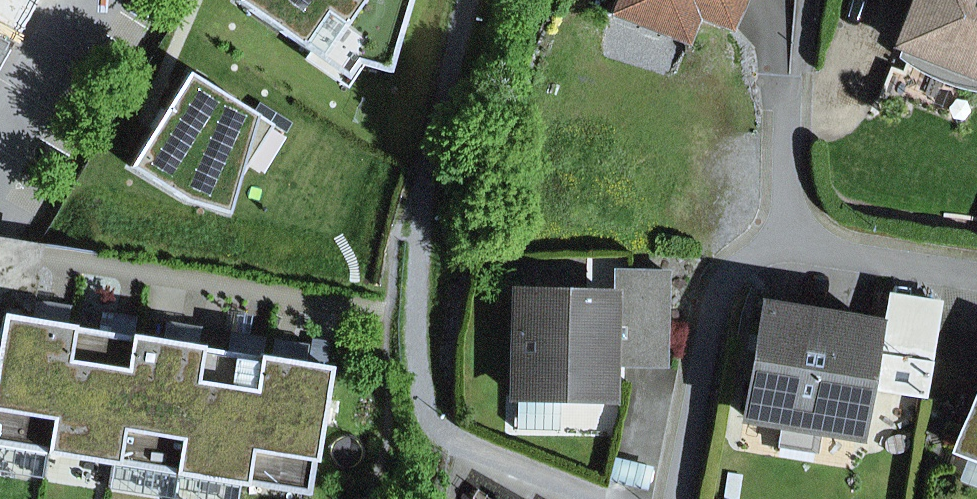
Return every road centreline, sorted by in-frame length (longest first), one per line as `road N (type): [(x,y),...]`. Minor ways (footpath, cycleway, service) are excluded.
road 1 (residential): [(670,498),(715,309),(735,268),(777,239)]
road 2 (residential): [(777,239),(976,268)]
road 3 (residential): [(90,0),(0,141)]
road 4 (residential): [(777,239),(781,72)]

